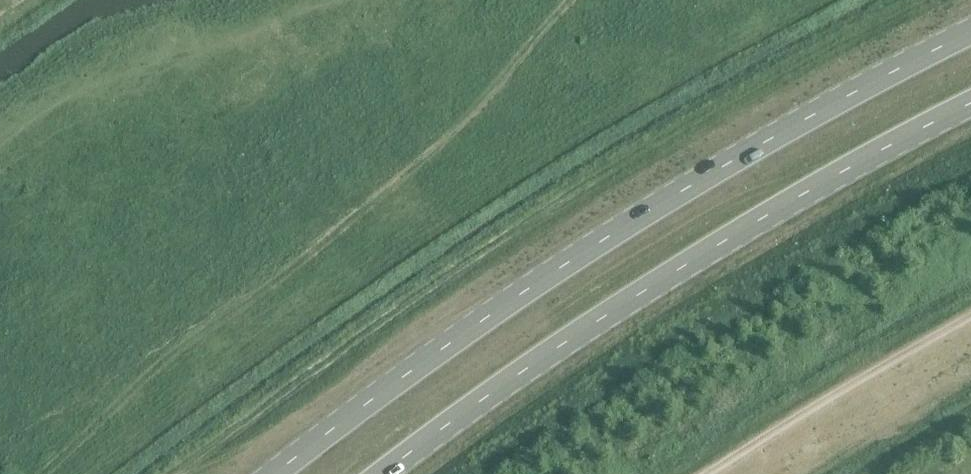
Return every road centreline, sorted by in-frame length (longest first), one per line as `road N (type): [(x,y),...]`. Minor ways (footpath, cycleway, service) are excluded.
road 1 (trunk): [(970,34),(665,201),(402,374),(276,473)]
road 2 (trunk): [(383,473),(621,307),(856,164),(970,107)]

